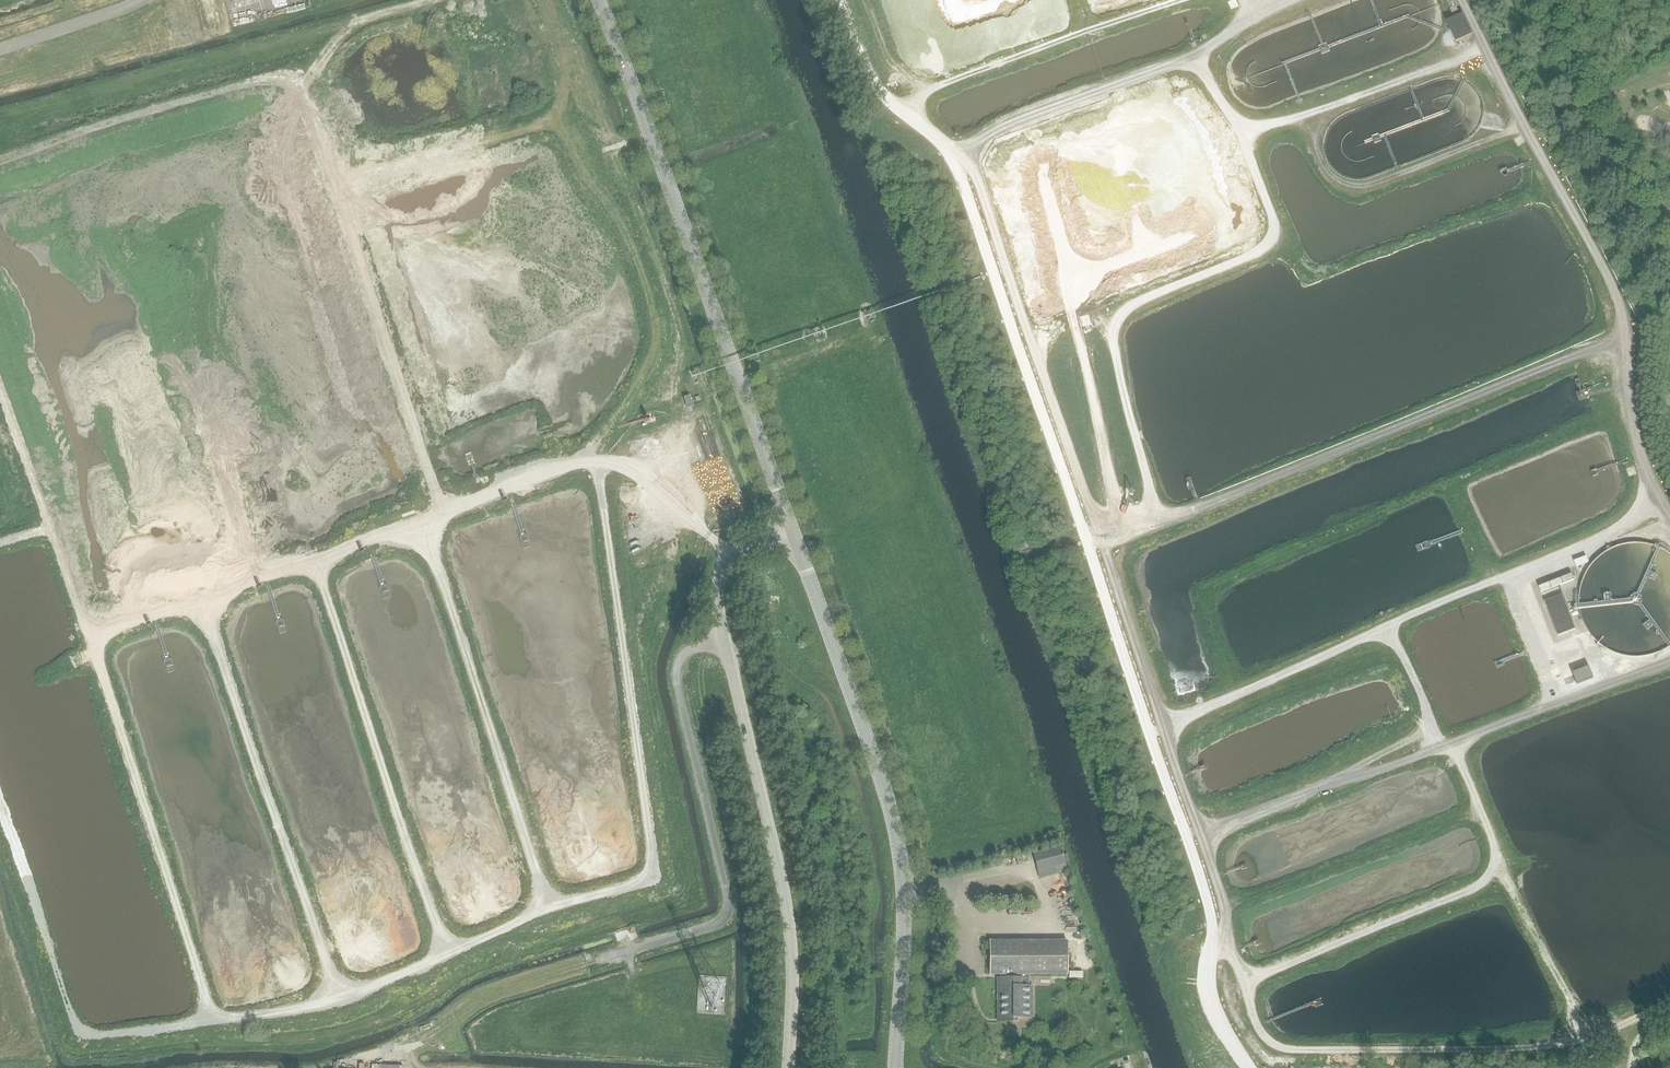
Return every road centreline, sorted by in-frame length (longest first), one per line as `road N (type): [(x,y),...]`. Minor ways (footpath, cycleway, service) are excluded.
road 1 (track): [(739,554),(632,468),(582,462),(91,640)]
road 2 (track): [(440,0),(351,26),(307,82),(443,515)]
road 3 (tertiary): [(789,535),(598,0)]
road 4 (tertiary): [(894,1067),(904,893),(893,819),(789,535)]
road 5 (unclassified): [(601,959),(716,925),(725,912),(677,671),(692,651),(727,640)]
road 6 (tertiary): [(788,1067),(793,977),(787,904),(727,640)]
road 7 (track): [(1523,125),(1361,185),(1330,175),(1307,114)]
road 8 (track): [(601,959),(482,998),(357,1067)]
road 9 (tertiary): [(727,640),(719,576),(739,554),(789,535)]

